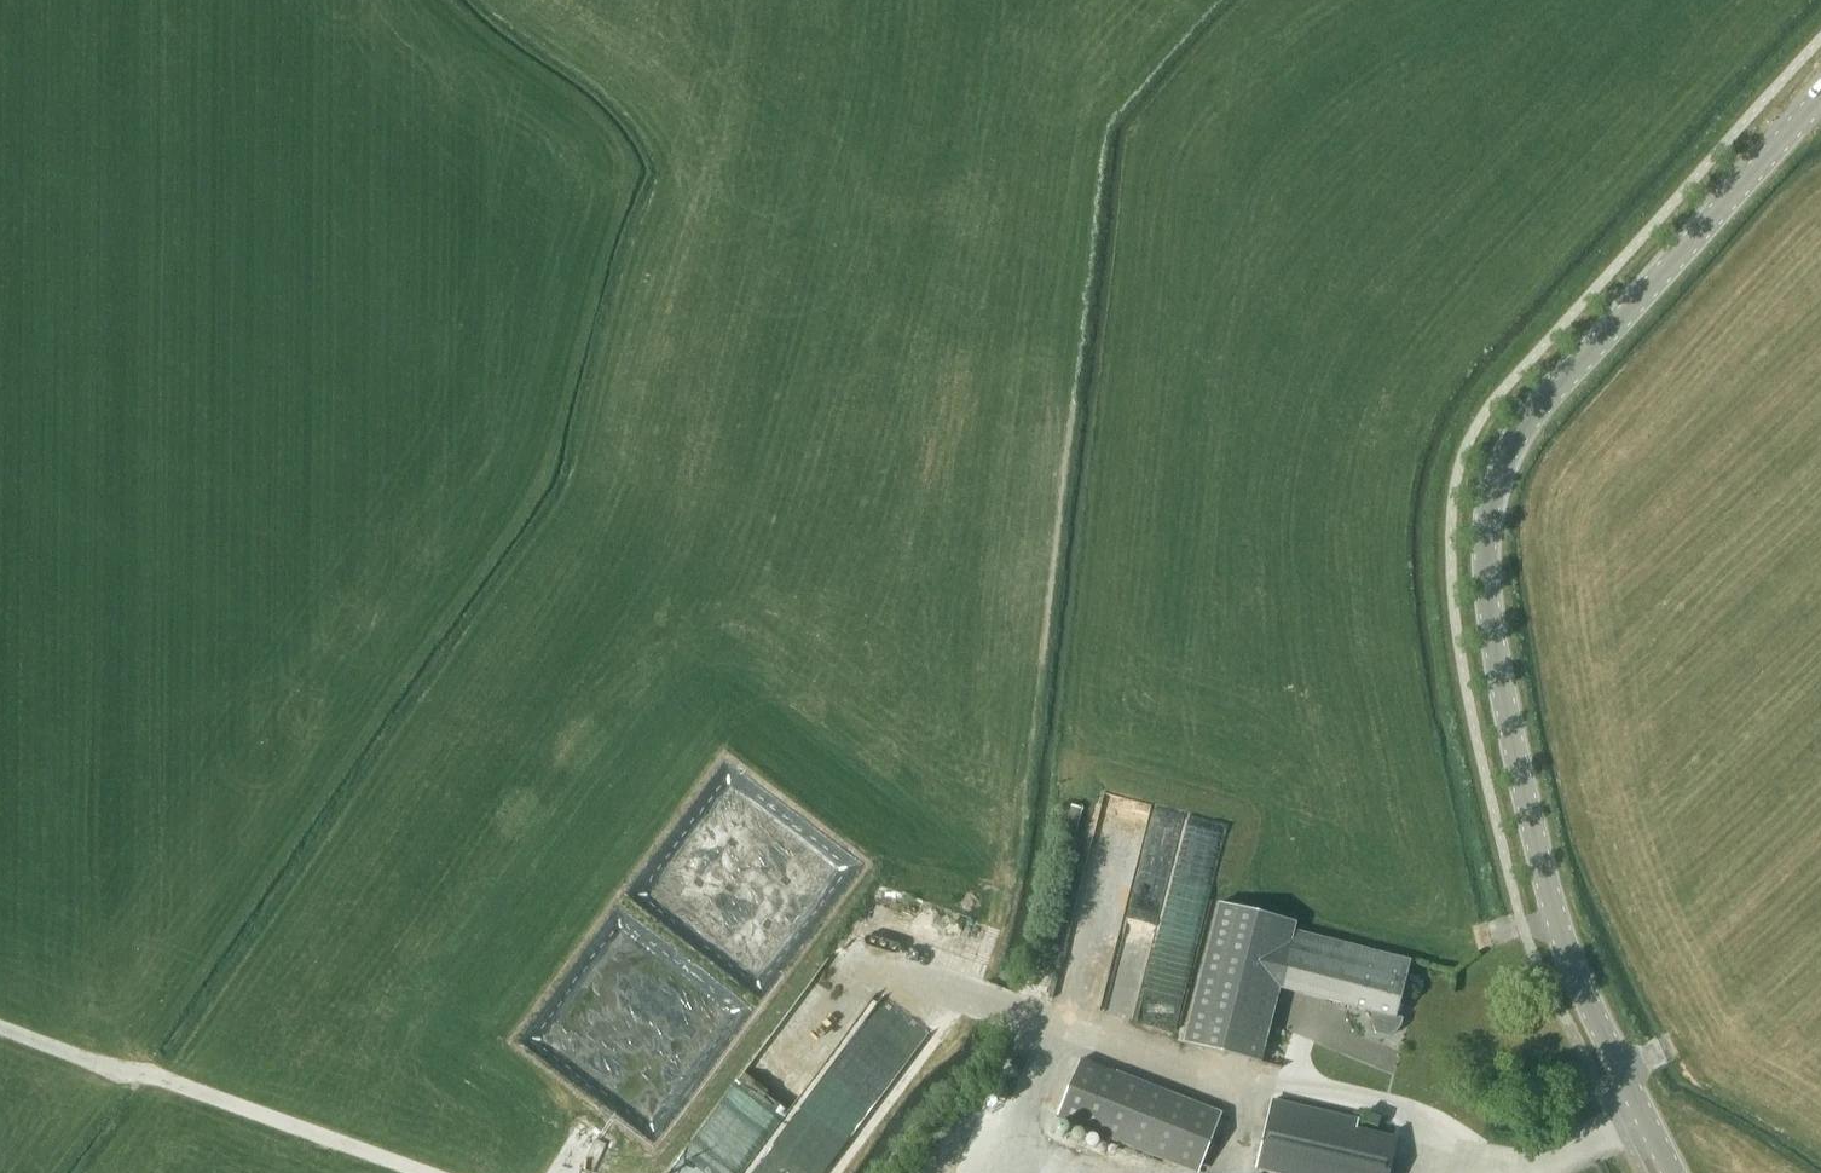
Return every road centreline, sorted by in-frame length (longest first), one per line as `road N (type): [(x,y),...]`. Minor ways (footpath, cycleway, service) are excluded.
road 1 (secondary): [(1671,1172),(1558,925),(1492,638),(1486,521),(1518,432),(1820,94)]

